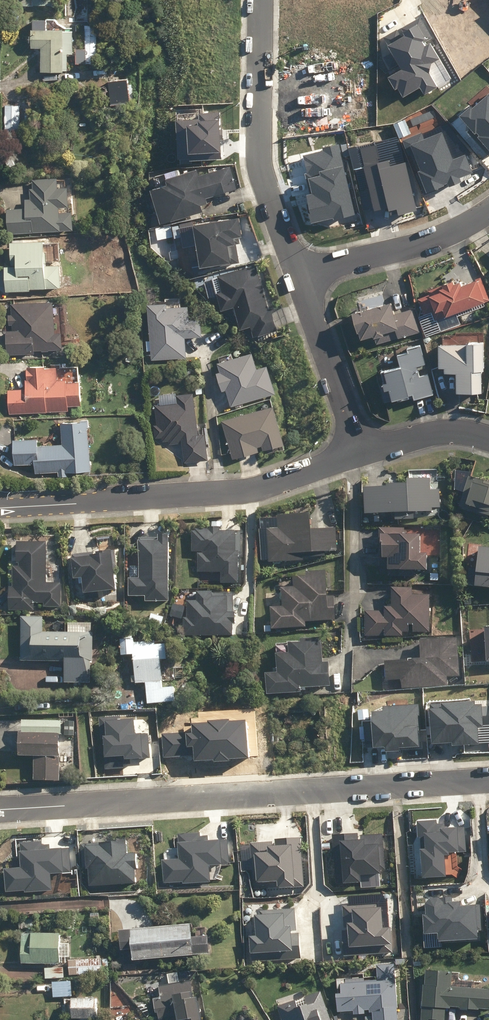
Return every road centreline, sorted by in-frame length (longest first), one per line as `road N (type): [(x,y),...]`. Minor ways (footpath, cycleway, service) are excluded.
road 1 (residential): [(488,780),(0,810)]
road 2 (residential): [(0,508),(256,487),(362,450)]
road 3 (residential): [(302,281),(258,133),(258,0)]
road 4 (residential): [(302,281),(442,241),(488,210)]
road 5 (residential): [(362,450),(302,281)]
road 6 (residential): [(362,450),(439,430),(488,437)]

